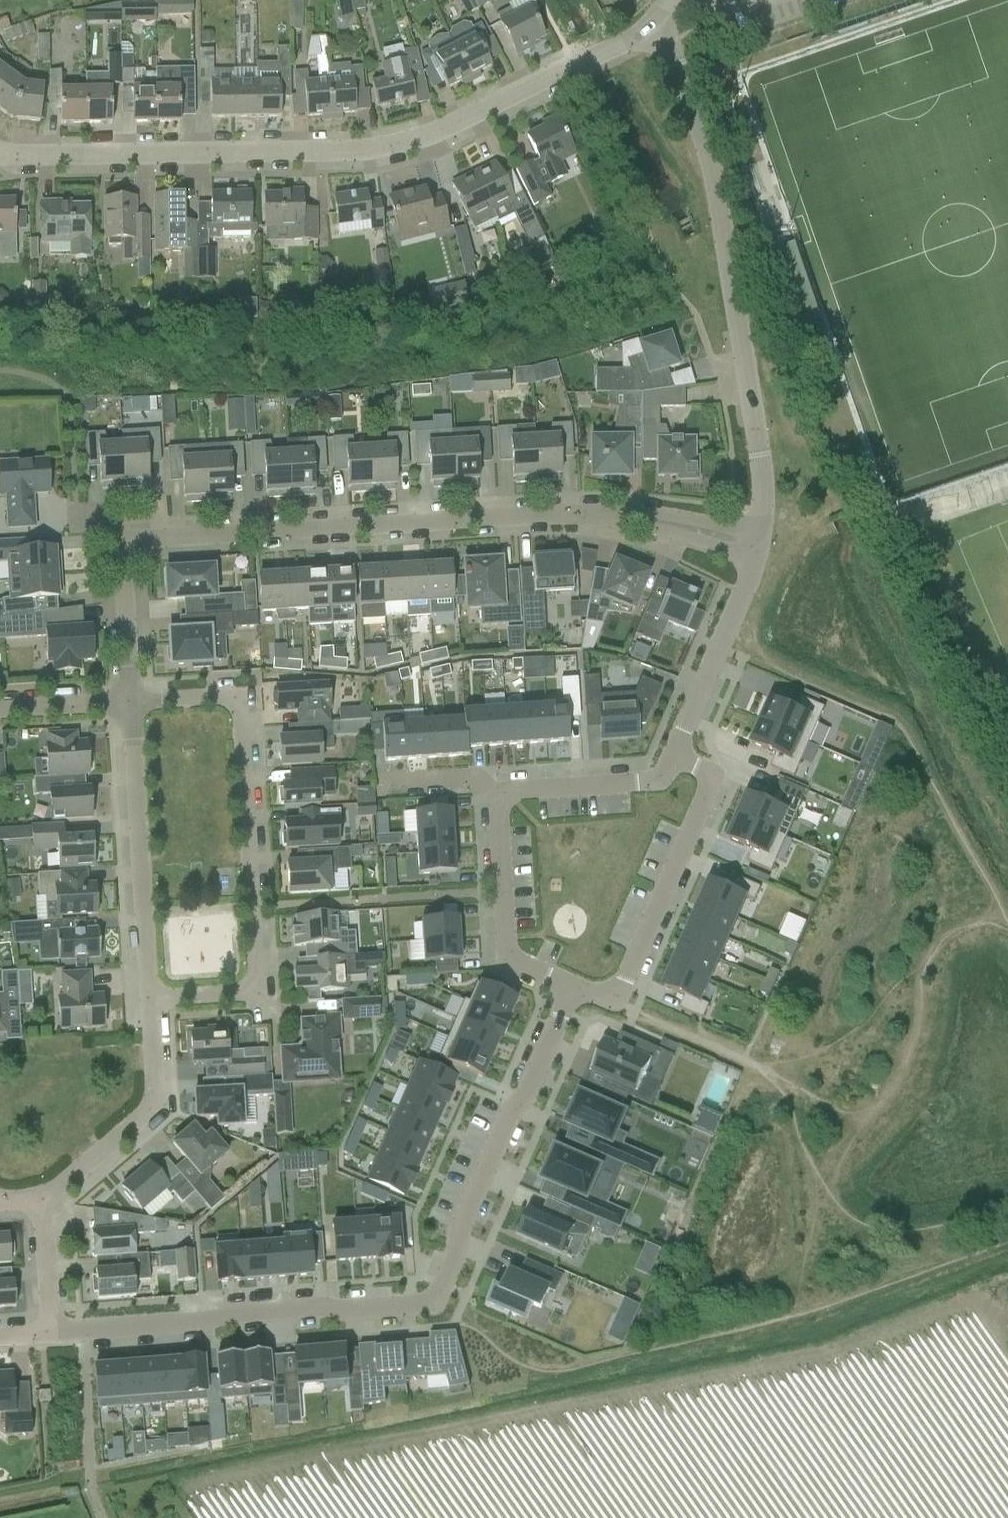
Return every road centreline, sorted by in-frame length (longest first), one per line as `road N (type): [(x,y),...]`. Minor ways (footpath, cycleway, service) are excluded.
road 1 (unclassified): [(130,705),(121,567),(129,546),(145,538),(513,518),(630,521),(758,553)]
road 2 (residential): [(570,987),(432,1301),(49,1331)]
road 3 (residential): [(649,23),(622,47),(412,141),(361,151),(0,152)]
road 4 (residential): [(649,23),(678,65),(714,174),(760,456),(758,553)]
road 5 (residential): [(150,1004),(242,995),(257,985),(246,721),(240,701),(226,697),(130,705)]
road 6 (residential): [(674,759),(710,784),(624,986),(570,987)]
road 7 (residential): [(150,1004),(130,705)]
road 8 (residential): [(37,1204),(159,1098),(150,1004)]
road 9 (residential): [(570,987),(505,955),(495,792)]
road 10 (residential): [(758,553),(674,759)]
road 11 (residential): [(495,792),(657,778),(674,759)]
road 12 (residential): [(130,705),(0,710)]
road 13 (residential): [(49,1331),(37,1204)]

